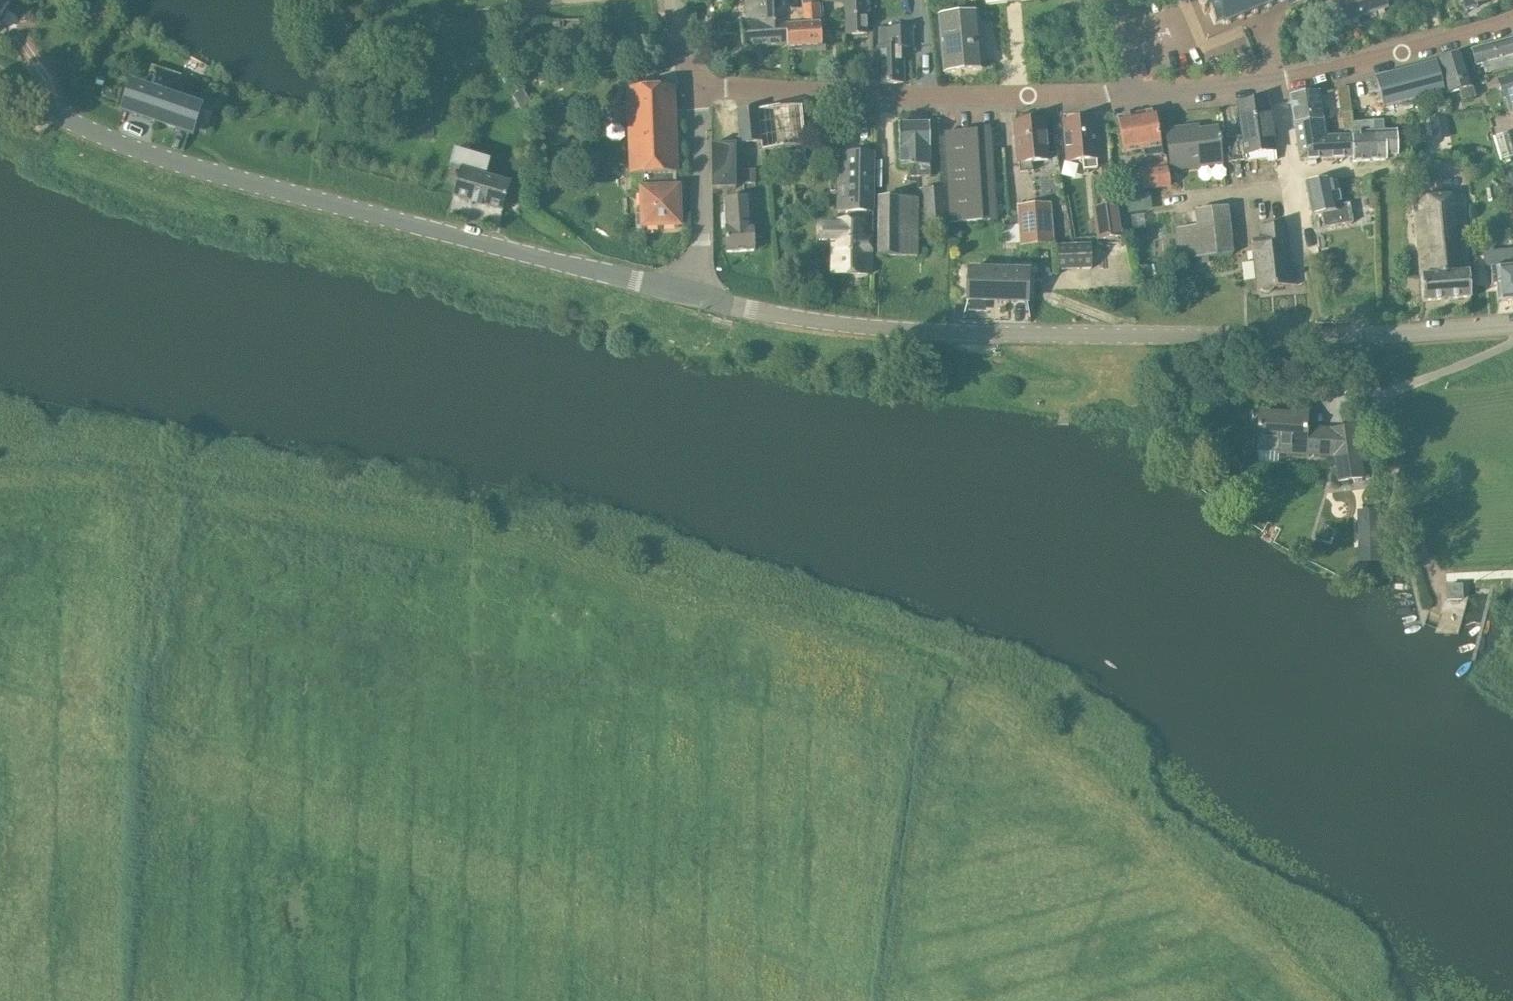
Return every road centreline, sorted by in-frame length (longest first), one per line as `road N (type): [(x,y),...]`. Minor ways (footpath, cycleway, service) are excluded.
road 1 (tertiary): [(694,295),(855,326),(965,333),(1289,338),(1512,326)]
road 2 (tertiary): [(694,295),(150,153),(0,79)]
road 3 (residential): [(696,87),(1128,96)]
road 4 (residential): [(1274,81),(1512,19)]
road 5 (unclassified): [(694,295),(700,246),(696,87)]
road 6 (residential): [(1303,251),(1274,81)]
road 7 (residential): [(1128,96),(1274,81)]

